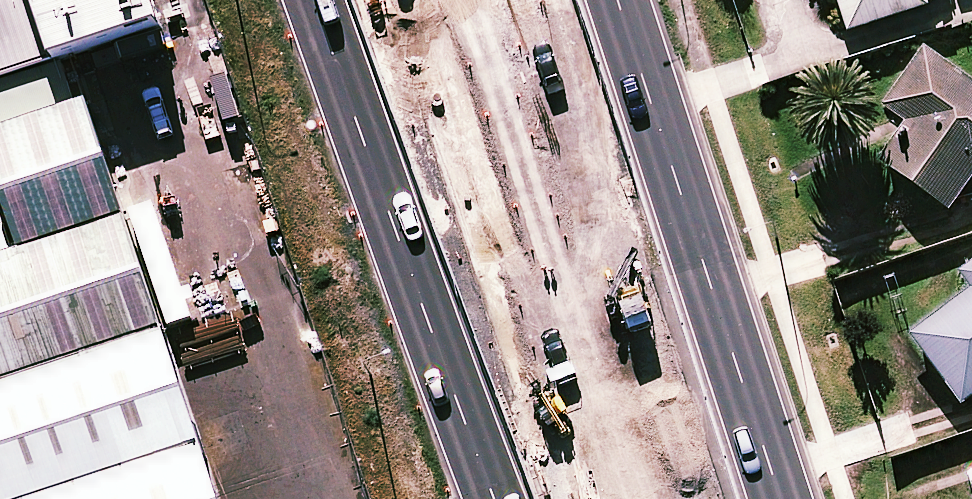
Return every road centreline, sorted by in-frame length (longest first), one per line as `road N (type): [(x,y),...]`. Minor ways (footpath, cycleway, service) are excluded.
road 1 (motorway): [(507,0),(692,498)]
road 2 (primary): [(487,498),(311,0)]
road 3 (motorway): [(604,498),(429,0)]
road 4 (primary): [(614,0),(779,498)]

